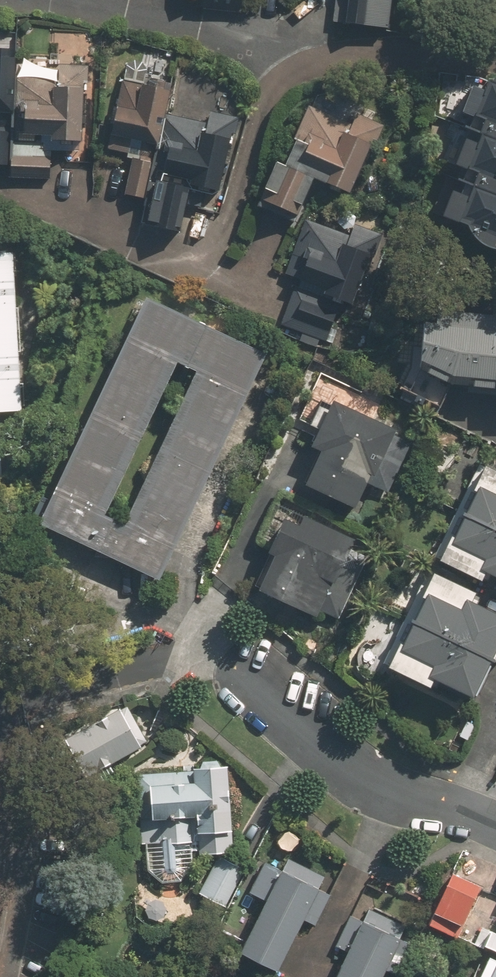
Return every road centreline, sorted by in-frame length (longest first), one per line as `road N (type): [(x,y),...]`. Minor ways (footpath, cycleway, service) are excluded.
road 1 (residential): [(19,190),(151,253),(198,252),(225,218),(259,102),(293,62),(318,51)]
road 2 (residential): [(231,670),(326,755),(495,830)]
road 3 (residential): [(29,0),(318,51)]
road 4 (residential): [(318,51),(448,50),(495,62)]

